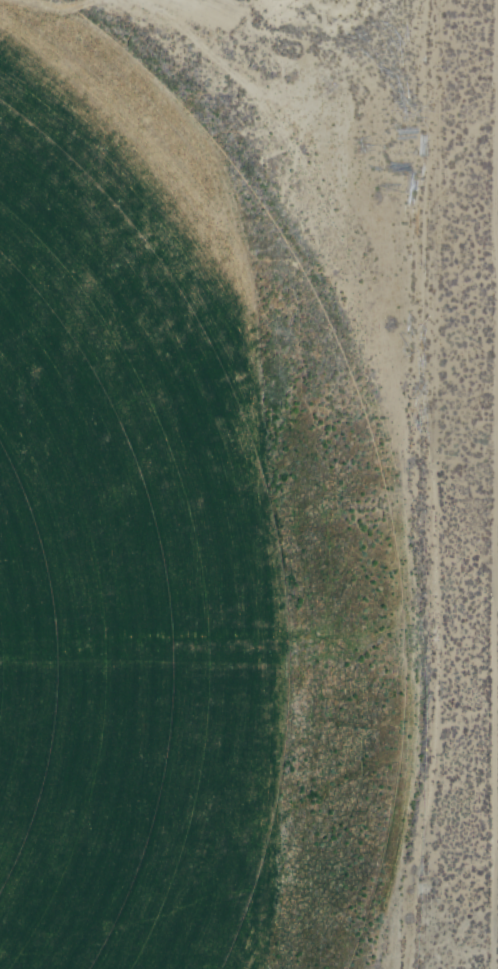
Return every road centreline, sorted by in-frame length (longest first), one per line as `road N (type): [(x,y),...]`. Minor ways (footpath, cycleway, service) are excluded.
road 1 (track): [(408,968),(409,909),(439,727),(419,131),(434,0)]
road 2 (track): [(497,0),(493,968)]

